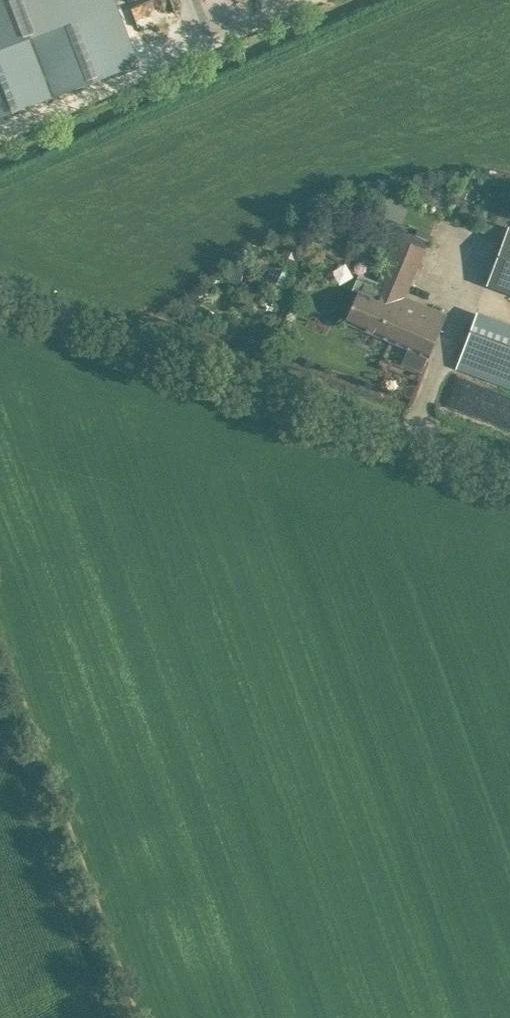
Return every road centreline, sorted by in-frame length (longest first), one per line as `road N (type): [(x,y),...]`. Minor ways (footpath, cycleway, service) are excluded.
road 1 (unclassified): [(509,466),(0,288)]
road 2 (track): [(0,685),(120,1017)]
road 3 (track): [(304,0),(0,135)]

